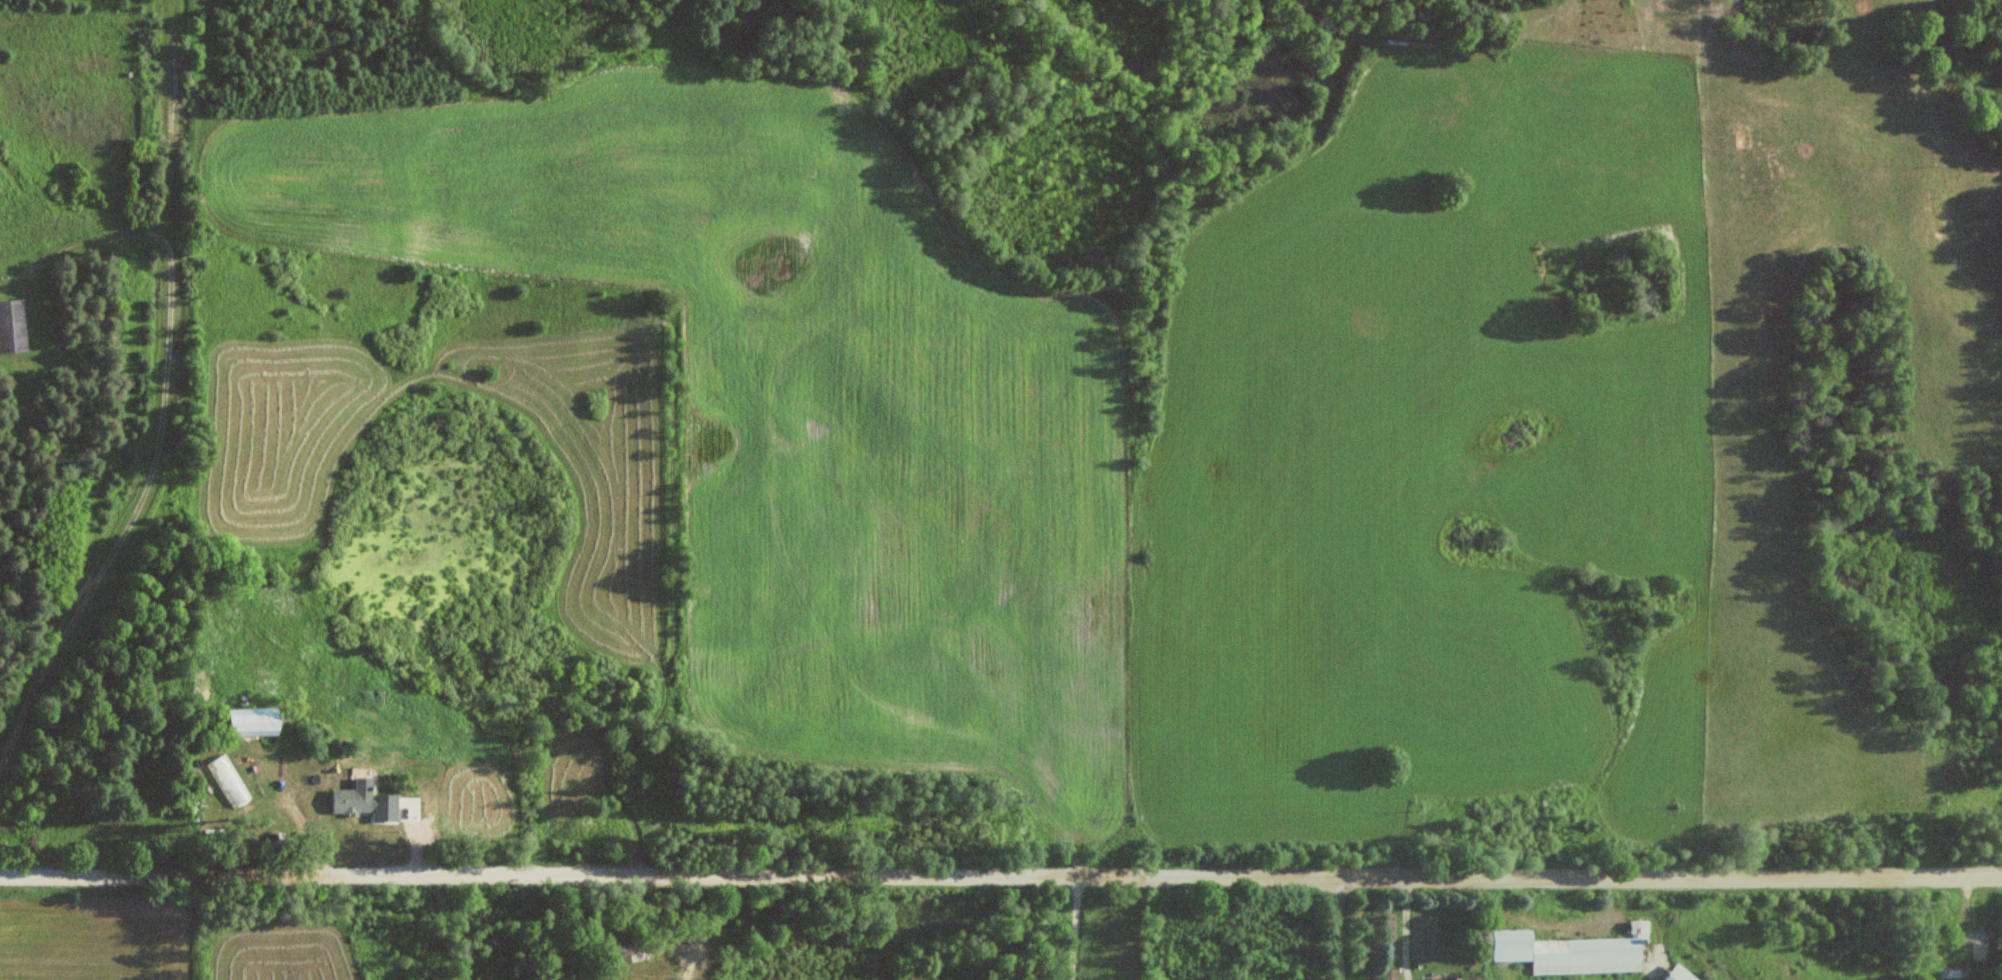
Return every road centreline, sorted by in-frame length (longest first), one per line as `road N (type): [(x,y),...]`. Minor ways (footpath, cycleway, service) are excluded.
road 1 (residential): [(2001,873),(0,877)]

